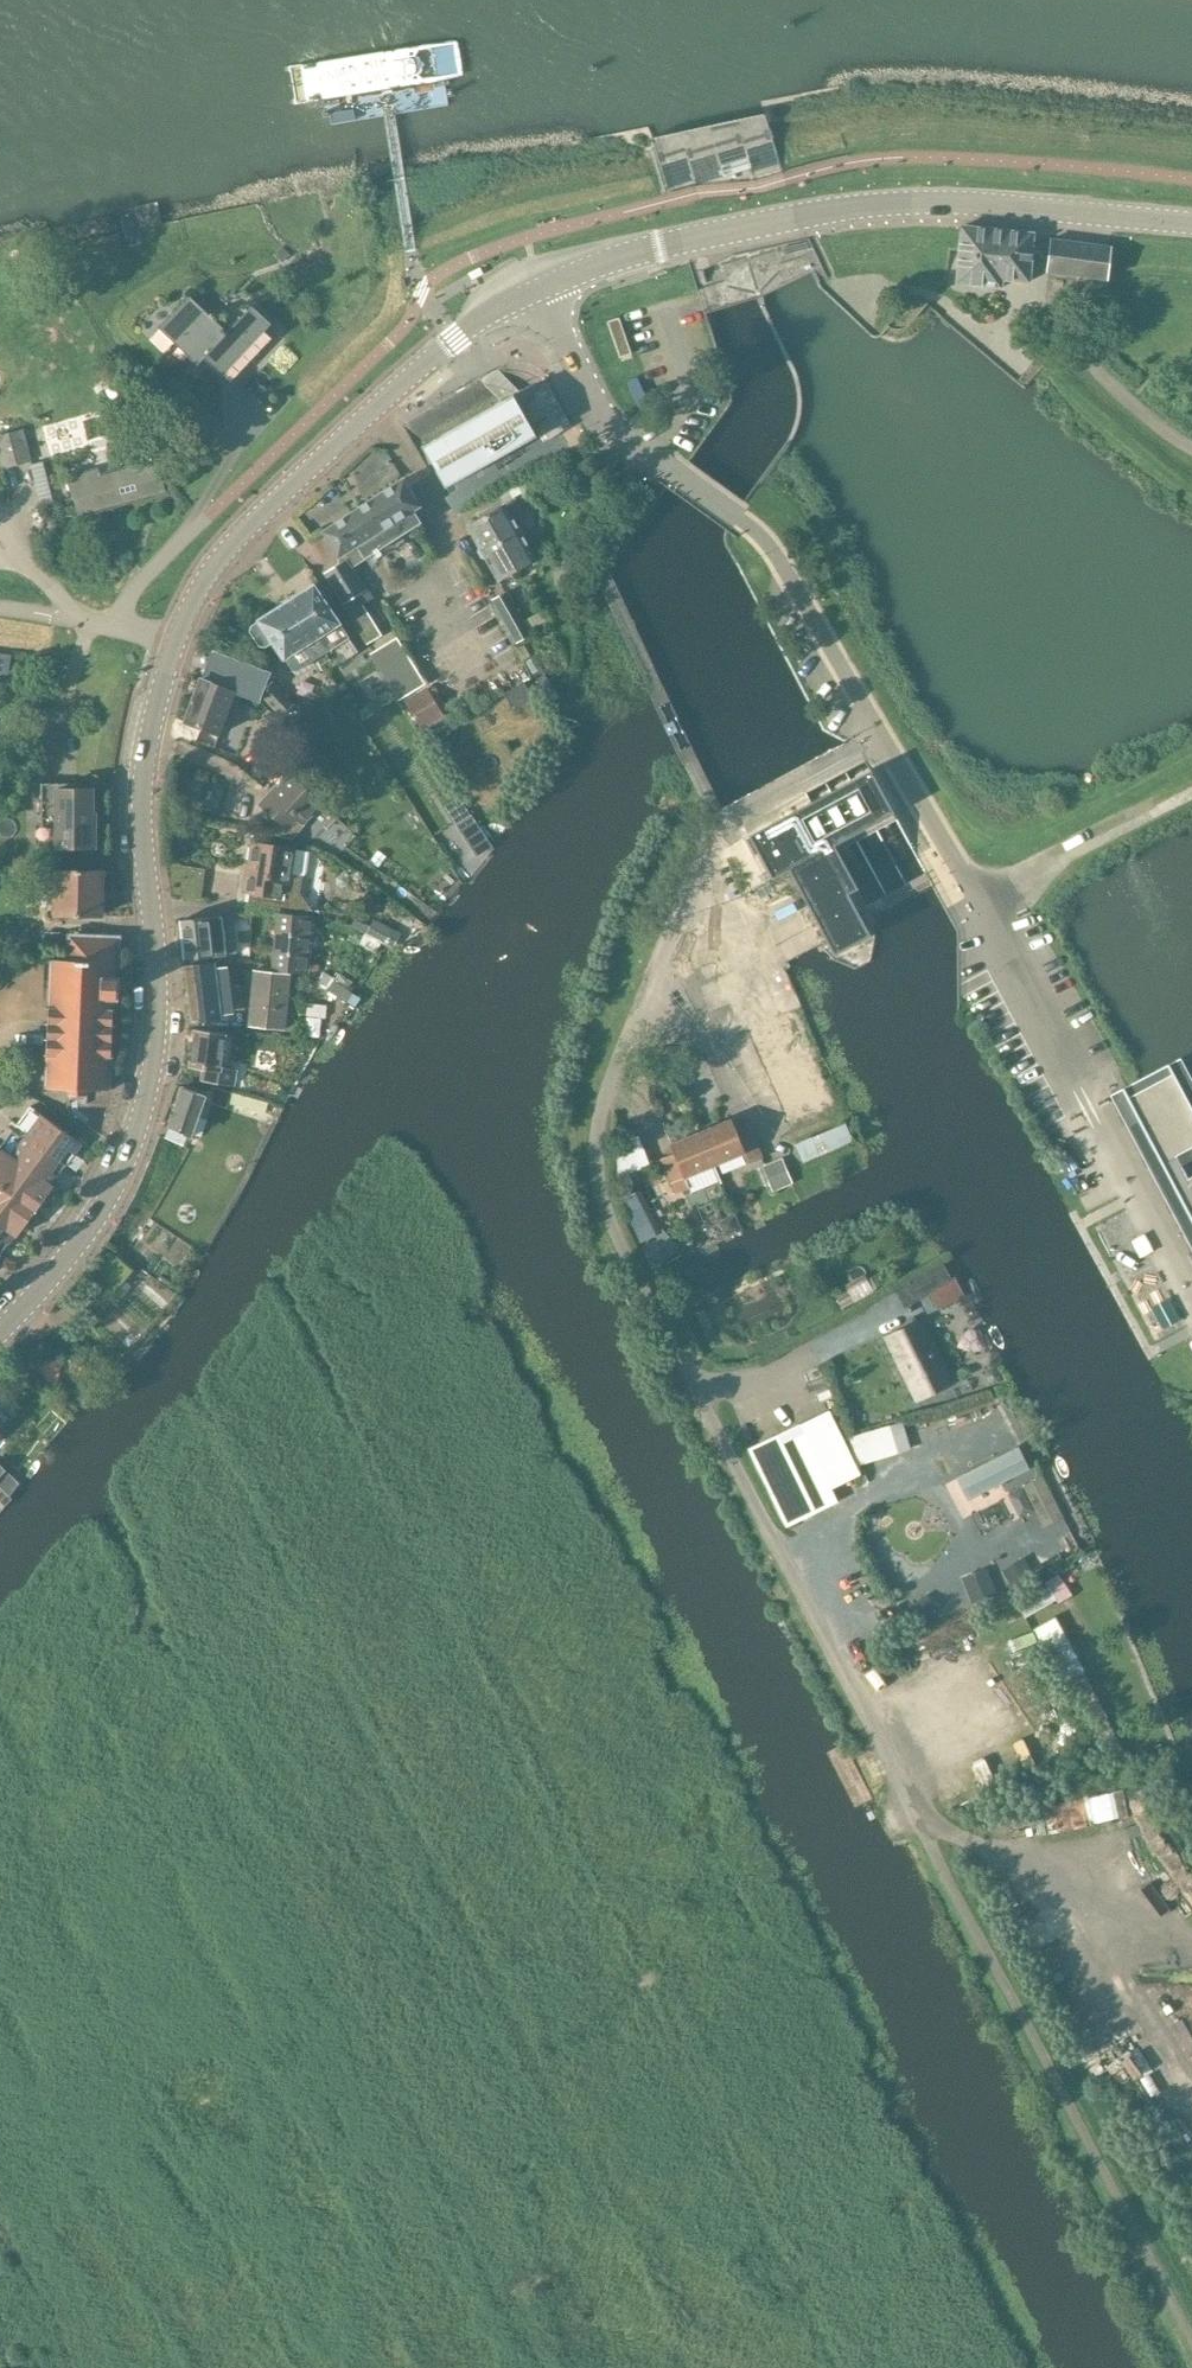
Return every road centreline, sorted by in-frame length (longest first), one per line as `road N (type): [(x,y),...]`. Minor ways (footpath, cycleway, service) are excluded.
road 1 (unclassified): [(981,903),(762,538),(610,422),(540,290)]
road 2 (tertiary): [(0,1329),(95,1215),(139,1113),(154,1038),(158,944),(144,844),(146,751),(177,643)]
road 3 (tertiary): [(540,290),(654,246),(852,207),(978,203),(1191,223)]
road 4 (tertiary): [(177,643),(234,546),(317,463),(456,337),(540,290)]
road 5 (unclassified): [(108,626),(135,584),(186,535)]

